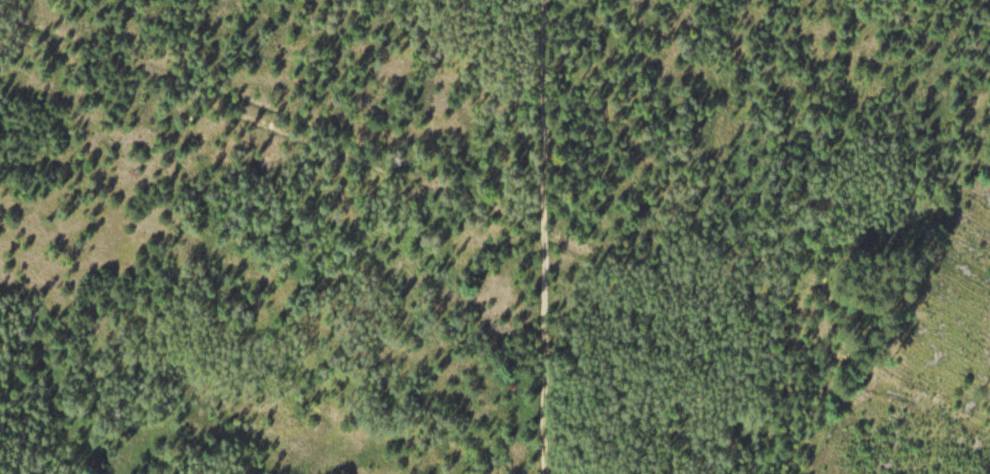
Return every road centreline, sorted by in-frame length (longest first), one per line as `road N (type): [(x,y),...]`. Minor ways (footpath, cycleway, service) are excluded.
road 1 (residential): [(0,48),(542,244)]
road 2 (track): [(544,473),(542,0)]

